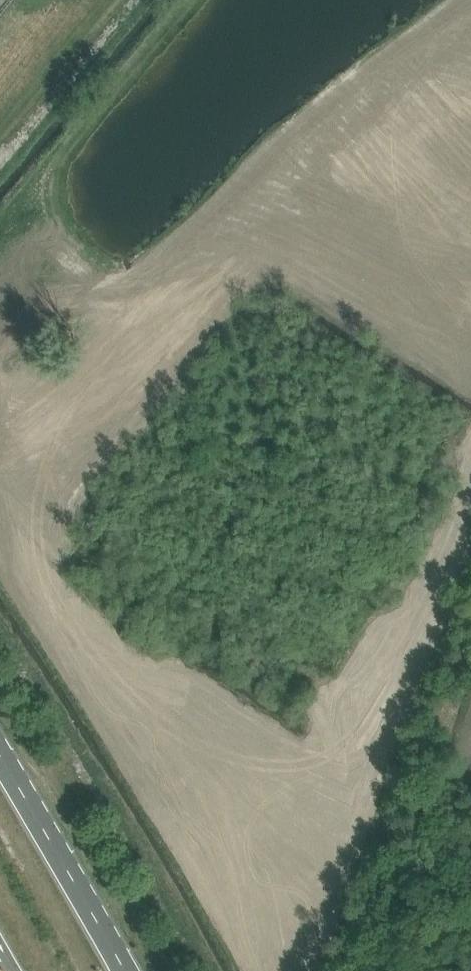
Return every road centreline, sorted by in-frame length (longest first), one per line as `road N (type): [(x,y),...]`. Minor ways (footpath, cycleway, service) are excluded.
road 1 (trunk): [(122,970),(0,762)]

